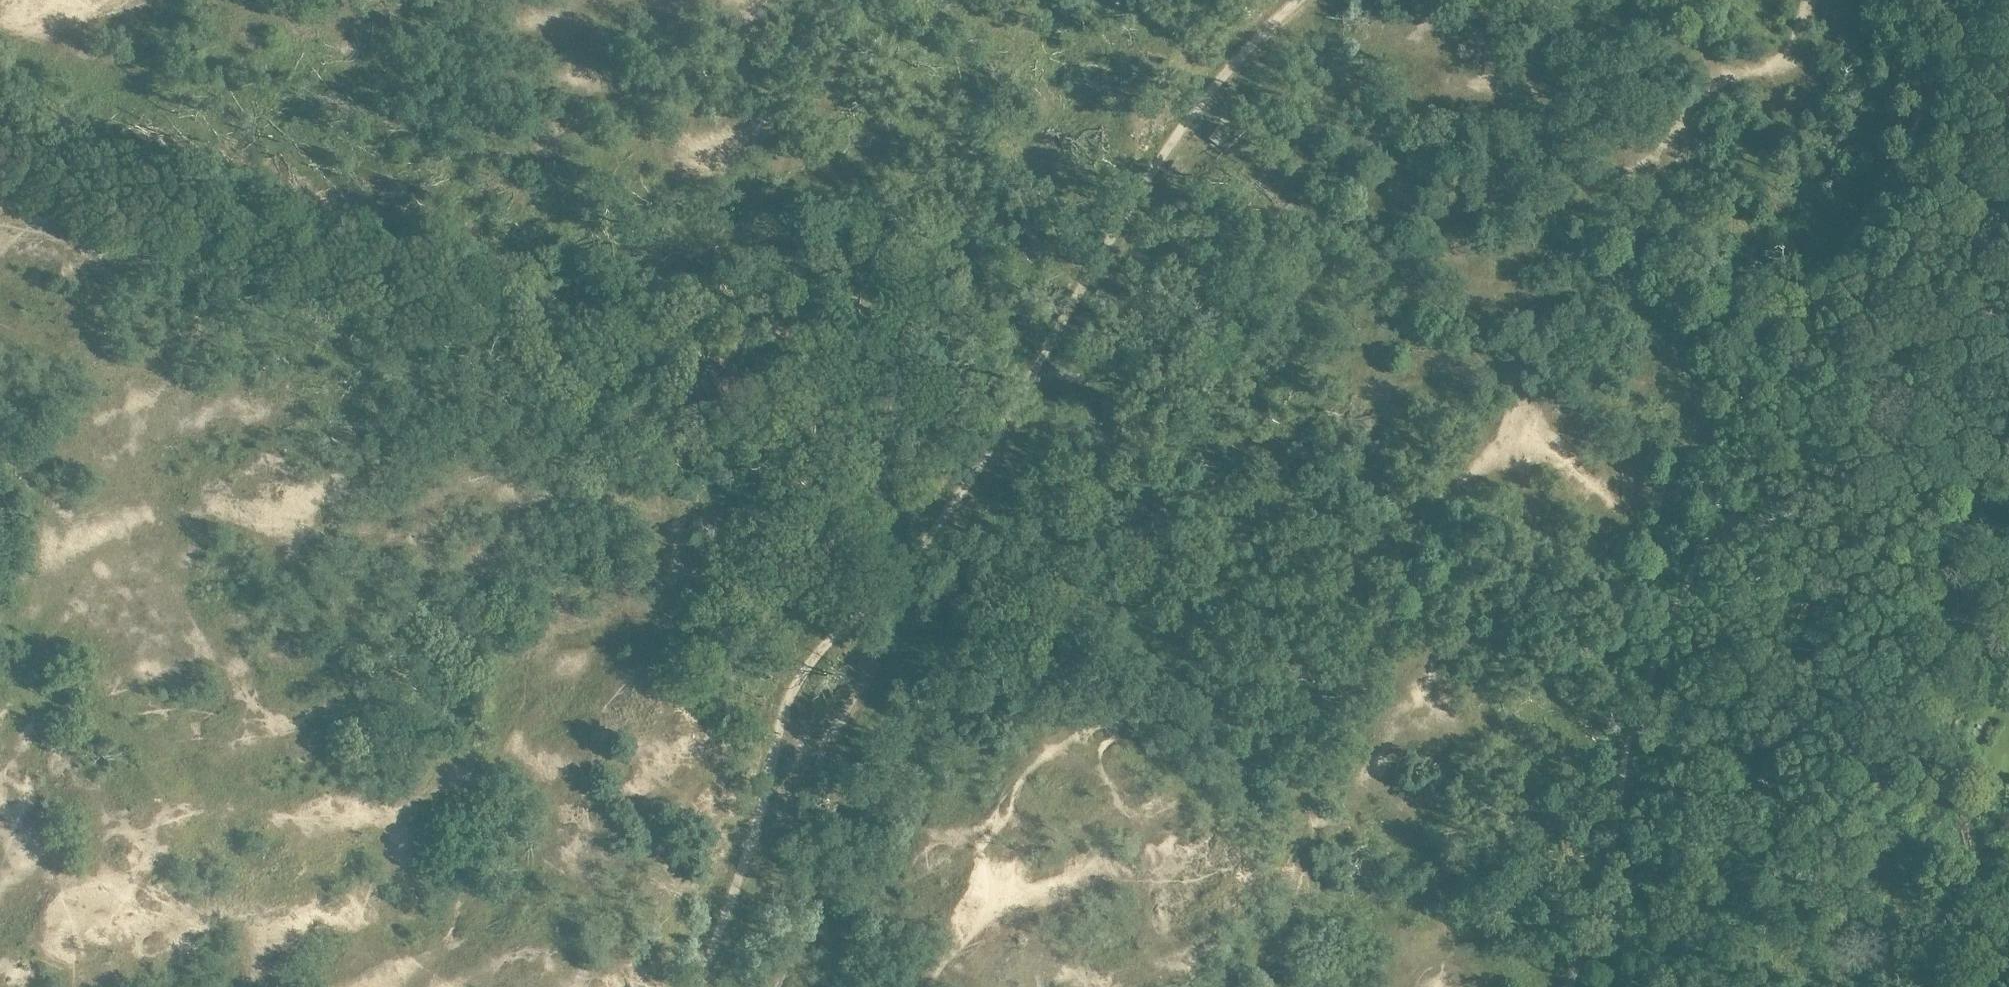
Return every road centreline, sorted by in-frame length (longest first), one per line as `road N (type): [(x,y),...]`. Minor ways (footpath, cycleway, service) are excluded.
road 1 (track): [(694,986),(806,662),(926,541),(1153,170),(1222,73),(1296,0)]
road 2 (track): [(1570,986),(1617,832),(1633,719),(1720,494),(1772,421),(1789,359),(1922,109),(1913,74),(1874,0)]

